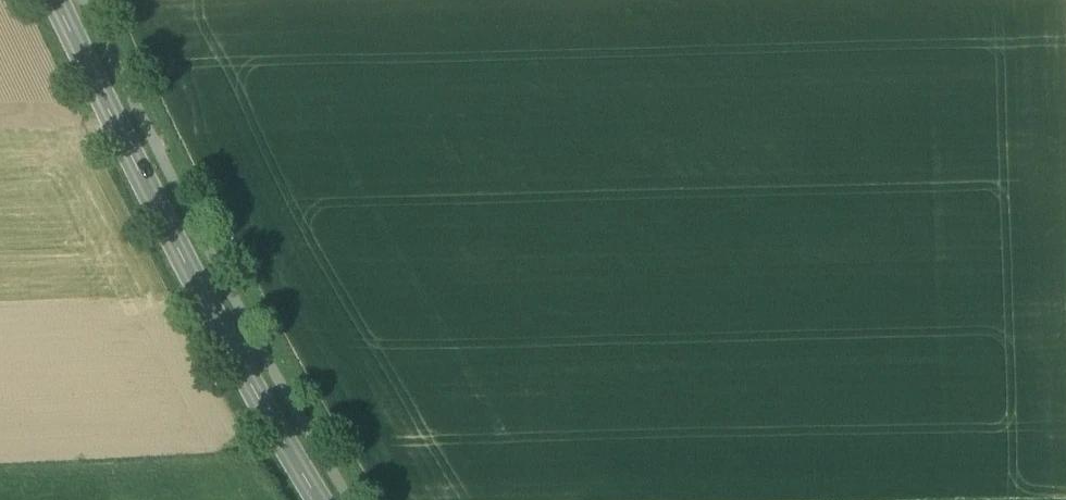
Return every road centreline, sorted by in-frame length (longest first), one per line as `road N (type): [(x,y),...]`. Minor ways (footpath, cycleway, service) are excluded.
road 1 (tertiary): [(54,0),(236,359),(318,499)]

